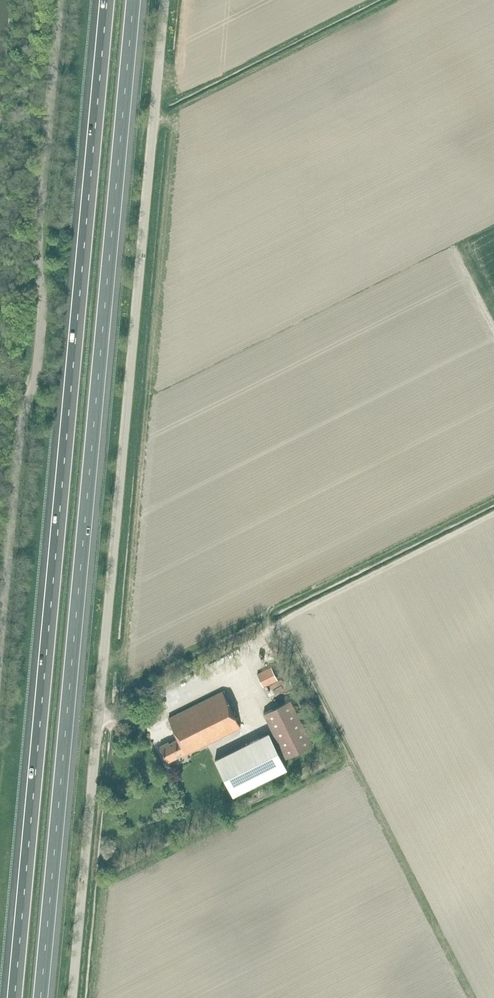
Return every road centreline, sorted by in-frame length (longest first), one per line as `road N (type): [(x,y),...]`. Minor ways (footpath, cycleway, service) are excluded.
road 1 (motorway): [(108,0),(15,997)]
road 2 (unclassified): [(72,997),(165,0)]
road 3 (motorway): [(41,997),(134,0)]
road 4 (unclassified): [(0,615),(17,432),(35,383),(42,298),(33,263),(57,0)]

